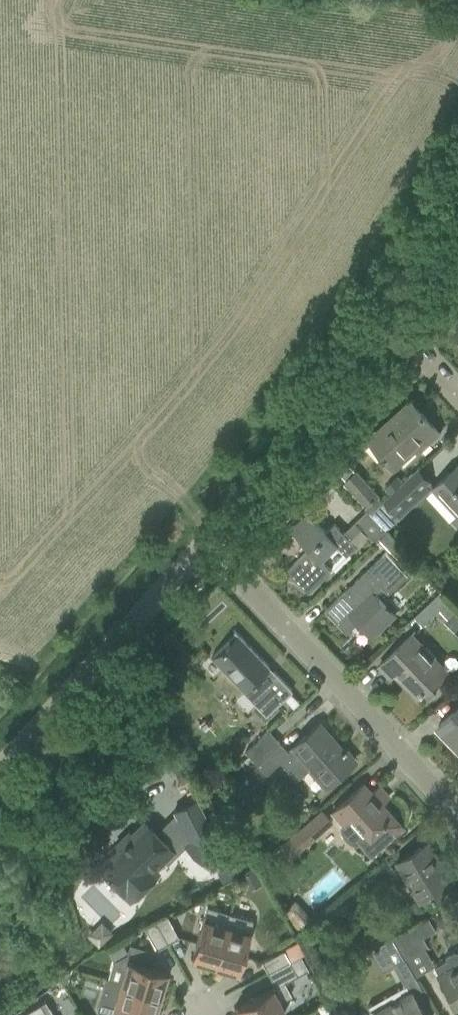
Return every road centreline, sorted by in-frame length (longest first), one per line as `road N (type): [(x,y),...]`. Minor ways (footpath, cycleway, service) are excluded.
road 1 (residential): [(457,816),(205,546)]
road 2 (unclassified): [(0,767),(205,546)]
road 3 (unclassified): [(205,546),(376,316)]
road 4 (unclassified): [(376,316),(457,203)]

